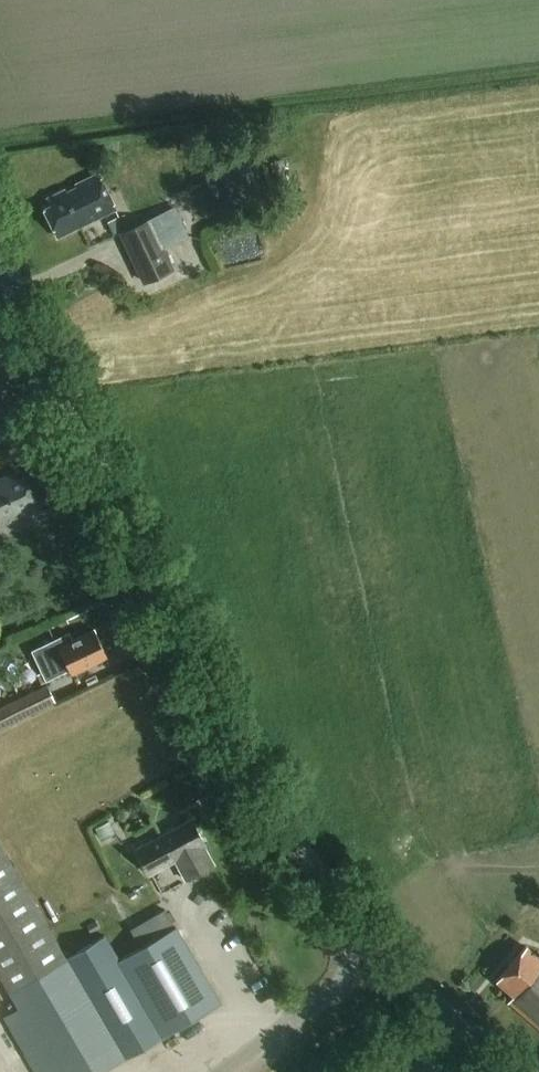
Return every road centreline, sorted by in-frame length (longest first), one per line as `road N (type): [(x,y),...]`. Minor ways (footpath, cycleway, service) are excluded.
road 1 (unclassified): [(385,955),(267,802),(214,716),(0,254)]
road 2 (unclassified): [(224,1071),(385,955)]
road 3 (unclassified): [(510,1071),(385,955)]

